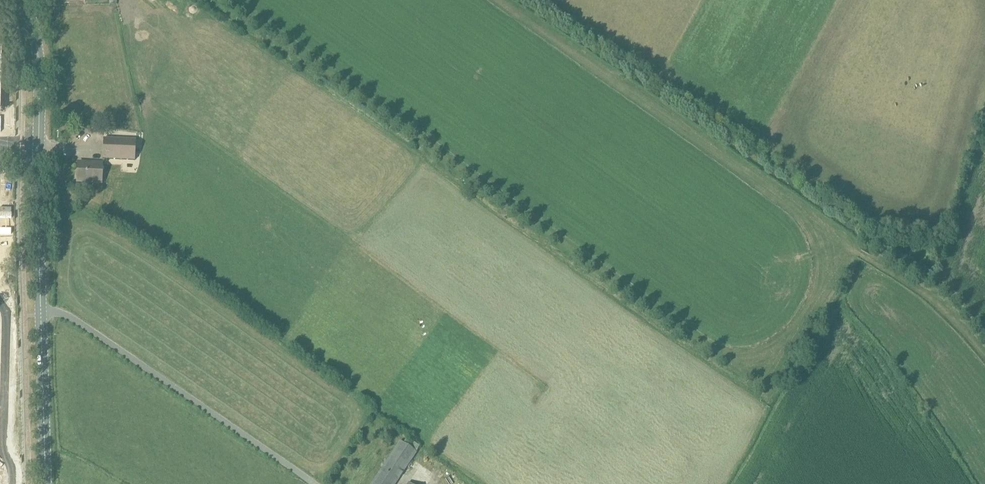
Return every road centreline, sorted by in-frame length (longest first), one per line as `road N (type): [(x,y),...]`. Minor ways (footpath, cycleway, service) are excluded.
road 1 (track): [(984,358),(927,294),(498,0)]
road 2 (tertiary): [(46,483),(38,143)]
road 3 (residential): [(12,483),(0,299)]
road 4 (tertiary): [(38,143),(39,54),(26,0)]

